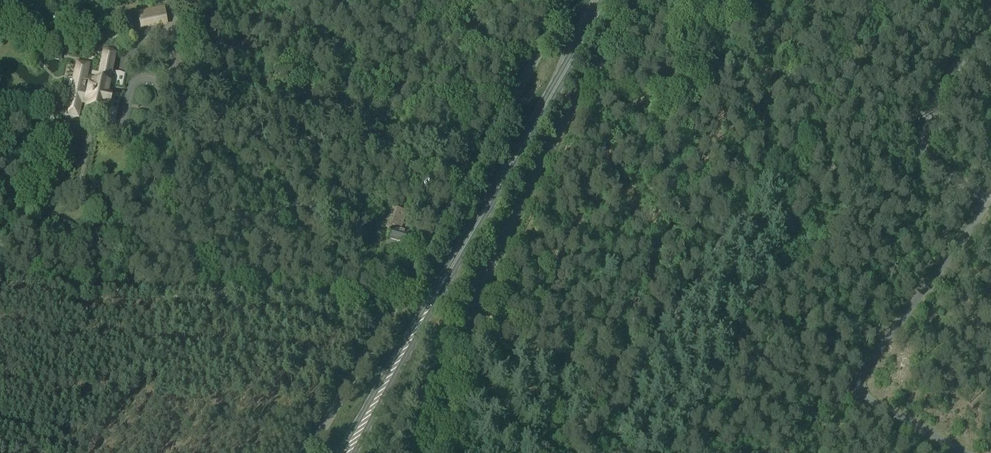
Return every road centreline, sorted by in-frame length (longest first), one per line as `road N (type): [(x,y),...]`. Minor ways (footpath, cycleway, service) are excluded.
road 1 (unclassified): [(310,452),(564,0)]
road 2 (unclassified): [(436,452),(456,365),(494,259),(634,0)]
road 3 (track): [(382,323),(321,304),(0,276)]
road 4 (unclassified): [(965,452),(870,400),(859,384),(977,216),(982,195)]
road 5 (primary): [(432,298),(604,0)]
road 6 (track): [(466,176),(167,97)]
road 7 (unclassified): [(982,195),(928,165),(919,145),(953,69),(990,25)]
road 8 (primary): [(432,298),(338,452)]
road 9 (primary): [(354,452),(432,298)]

